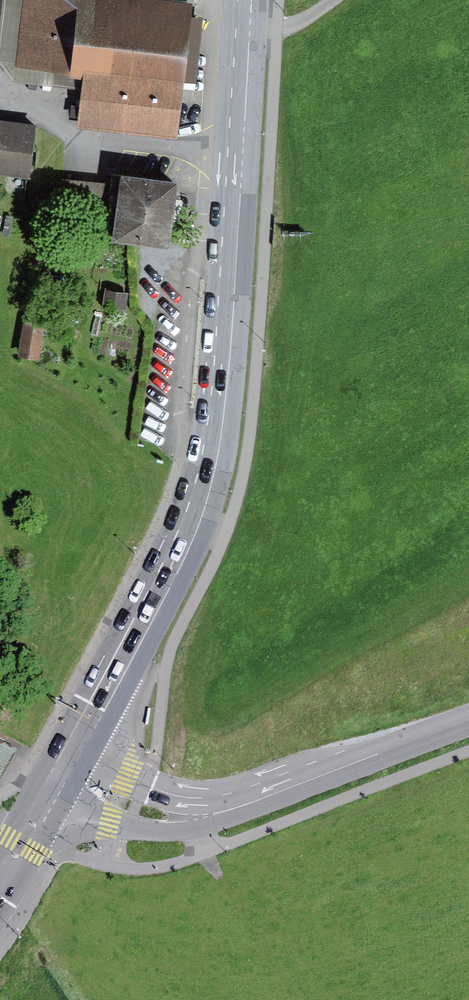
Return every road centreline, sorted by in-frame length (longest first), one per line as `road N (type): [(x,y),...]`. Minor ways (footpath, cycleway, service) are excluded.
road 1 (primary): [(64,770),(167,569),(207,458),(221,380),(246,0)]
road 2 (tertiary): [(468,725),(238,810),(196,816),(121,802),(64,770)]
road 3 (track): [(296,999),(206,853),(196,816)]
road 4 (primary): [(0,882),(64,770)]

